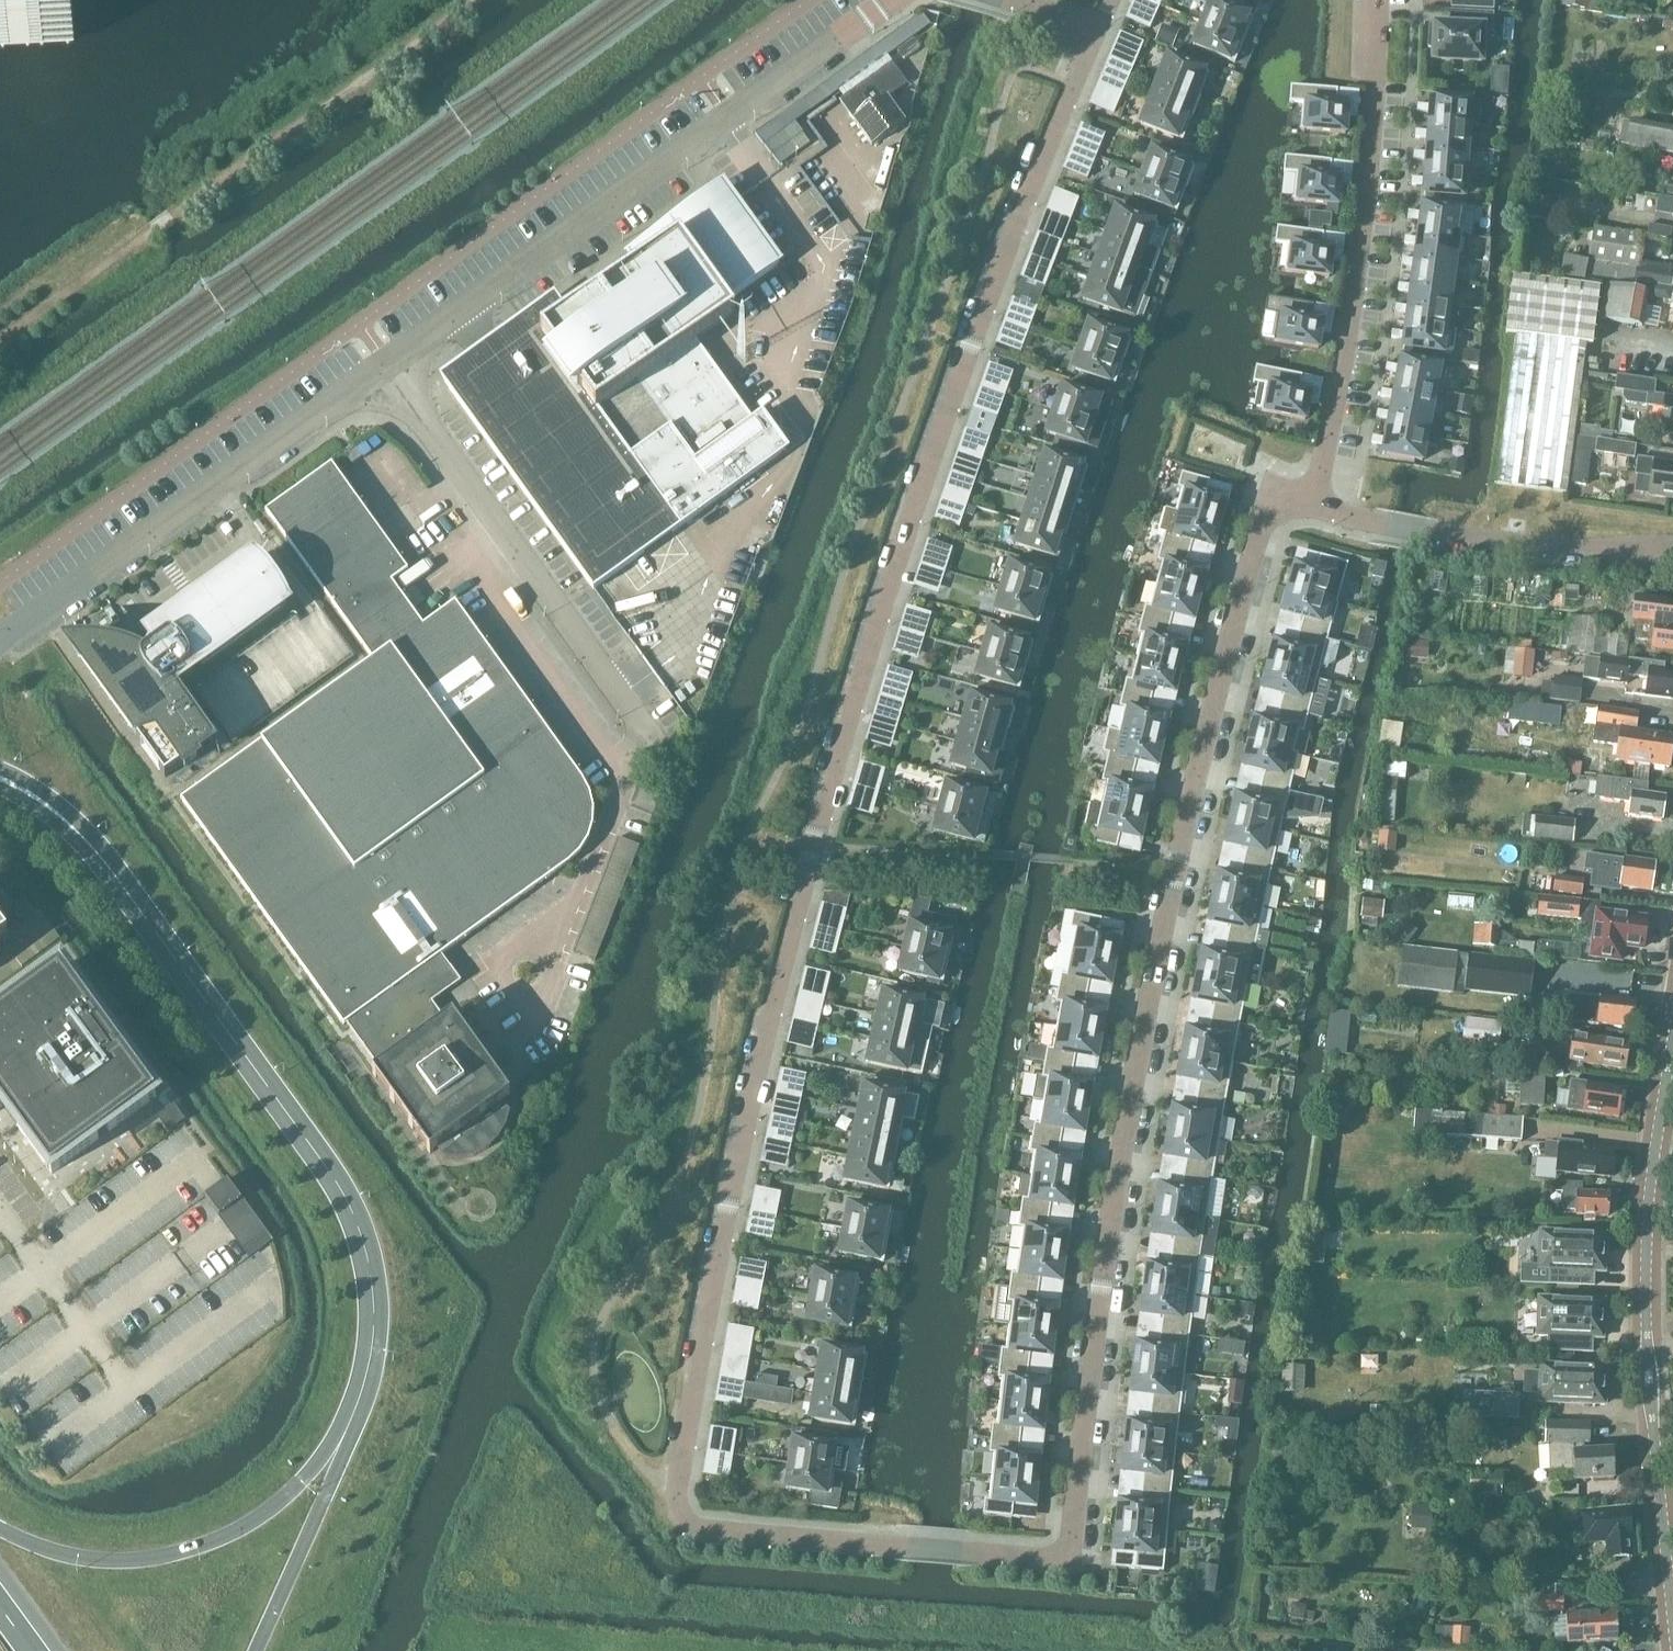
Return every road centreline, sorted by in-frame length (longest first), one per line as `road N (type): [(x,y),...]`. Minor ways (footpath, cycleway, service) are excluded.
road 1 (residential): [(1095,32),(970,346),(859,685),(726,1205),(678,1498),(681,1516),(702,1528),(976,1551)]
road 2 (residential): [(1312,507),(1273,514),(1258,535),(1176,868),(1119,1180),(1072,1543),(1052,1556),(976,1551)]
road 3 (trunk): [(0,787),(61,825),(100,868),(317,1161),(353,1234),(367,1313),(360,1376),(334,1438),(301,1485),(250,1525),(173,1556),(133,1561),(72,1556),(0,1529)]
road 4 (trunk): [(258,1650),(375,1375),(384,1324),(368,1230),(330,1160),(109,853),(52,797),(0,769)]
road 5 (residential): [(386,366),(894,0)]
road 6 (tertiary): [(1672,1620),(1644,1246),(1669,1031)]
road 7 (track): [(479,0),(0,332)]
road 8 (residential): [(1312,507),(1365,212),(1375,82),(1371,0)]
road 9 (residential): [(0,637),(386,366)]
road 10 (residential): [(658,745),(386,366)]
road 11 (residential): [(1672,550),(1561,551),(1312,507)]

